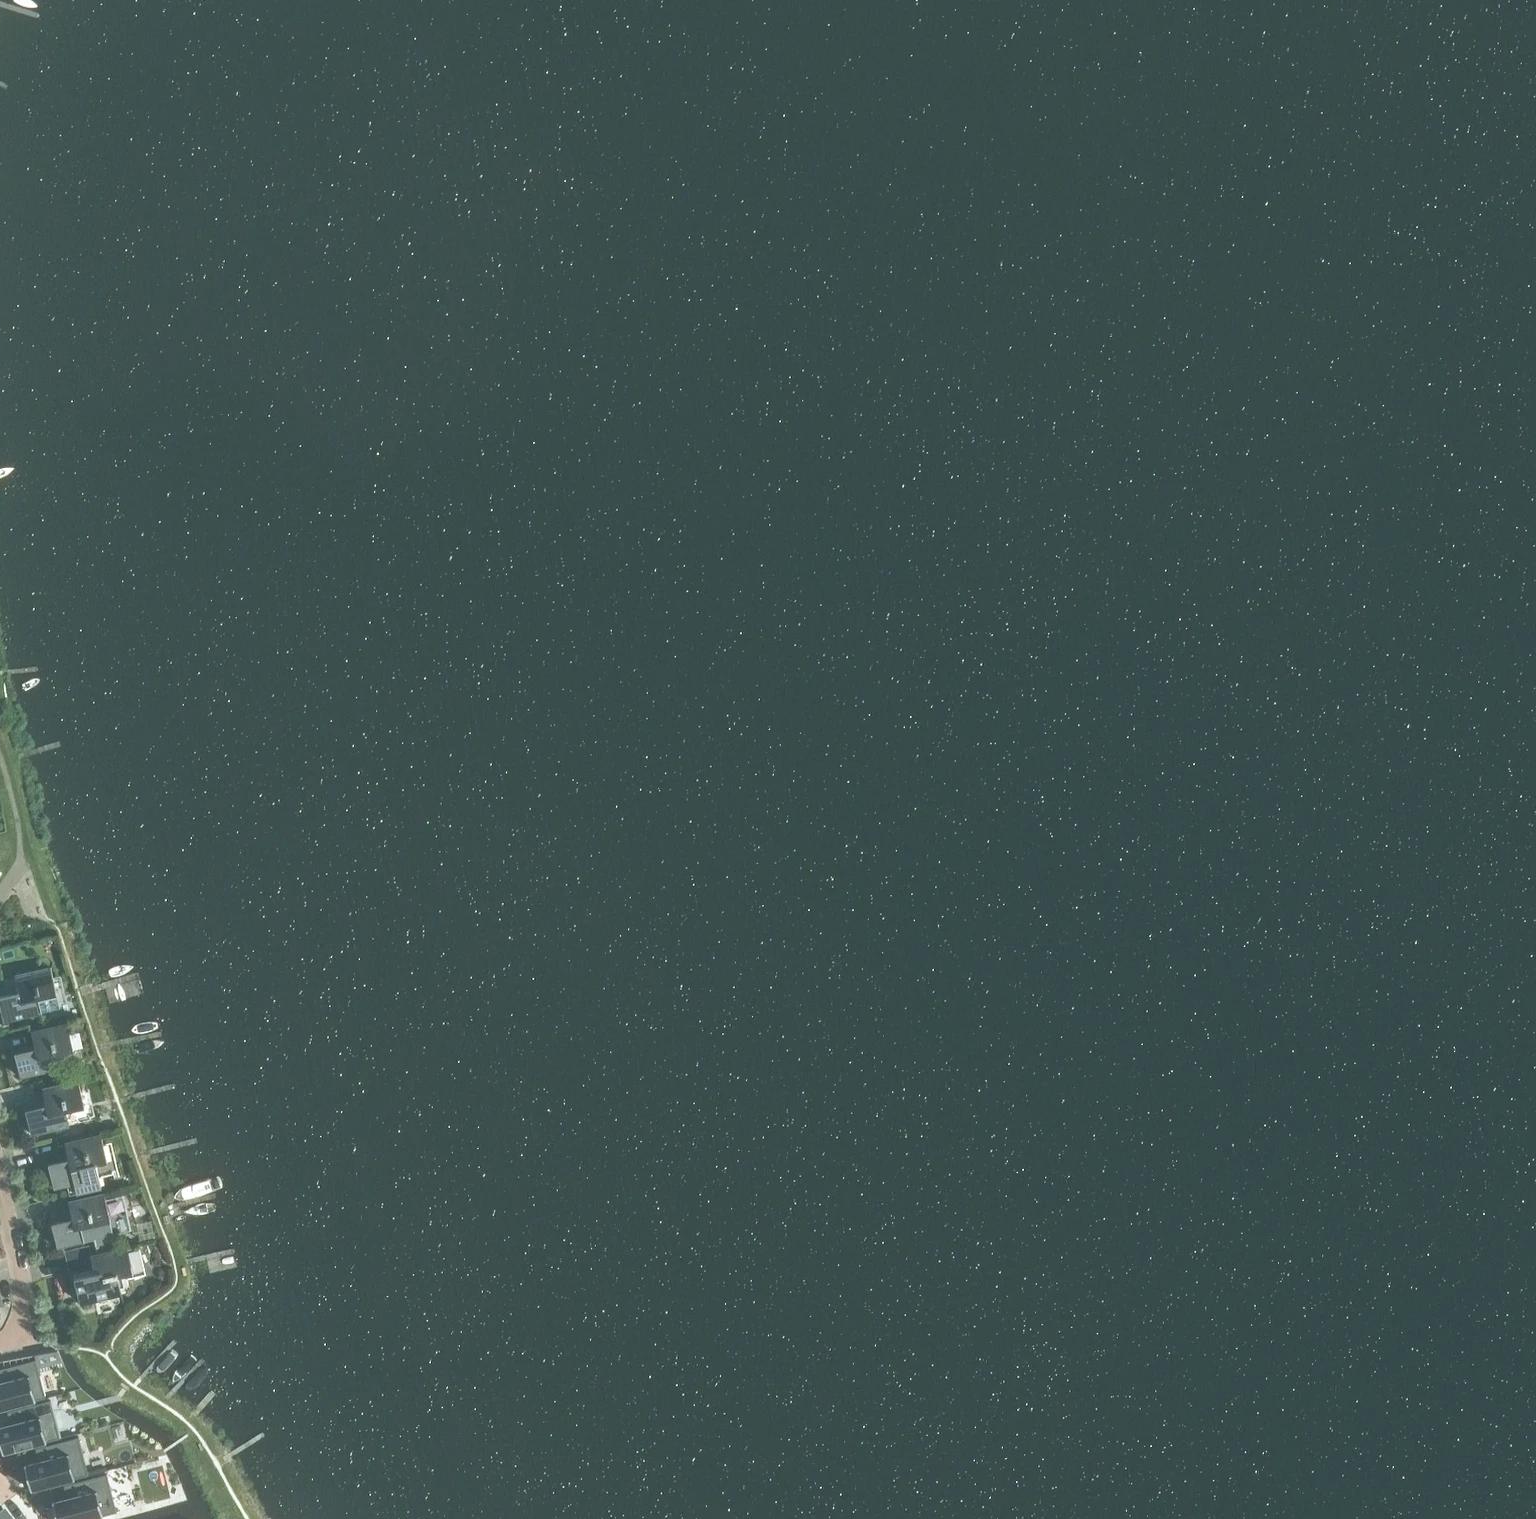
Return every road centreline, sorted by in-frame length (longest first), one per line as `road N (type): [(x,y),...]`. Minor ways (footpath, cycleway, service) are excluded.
road 1 (residential): [(0,1343),(25,1338),(29,1328),(0,1187)]

